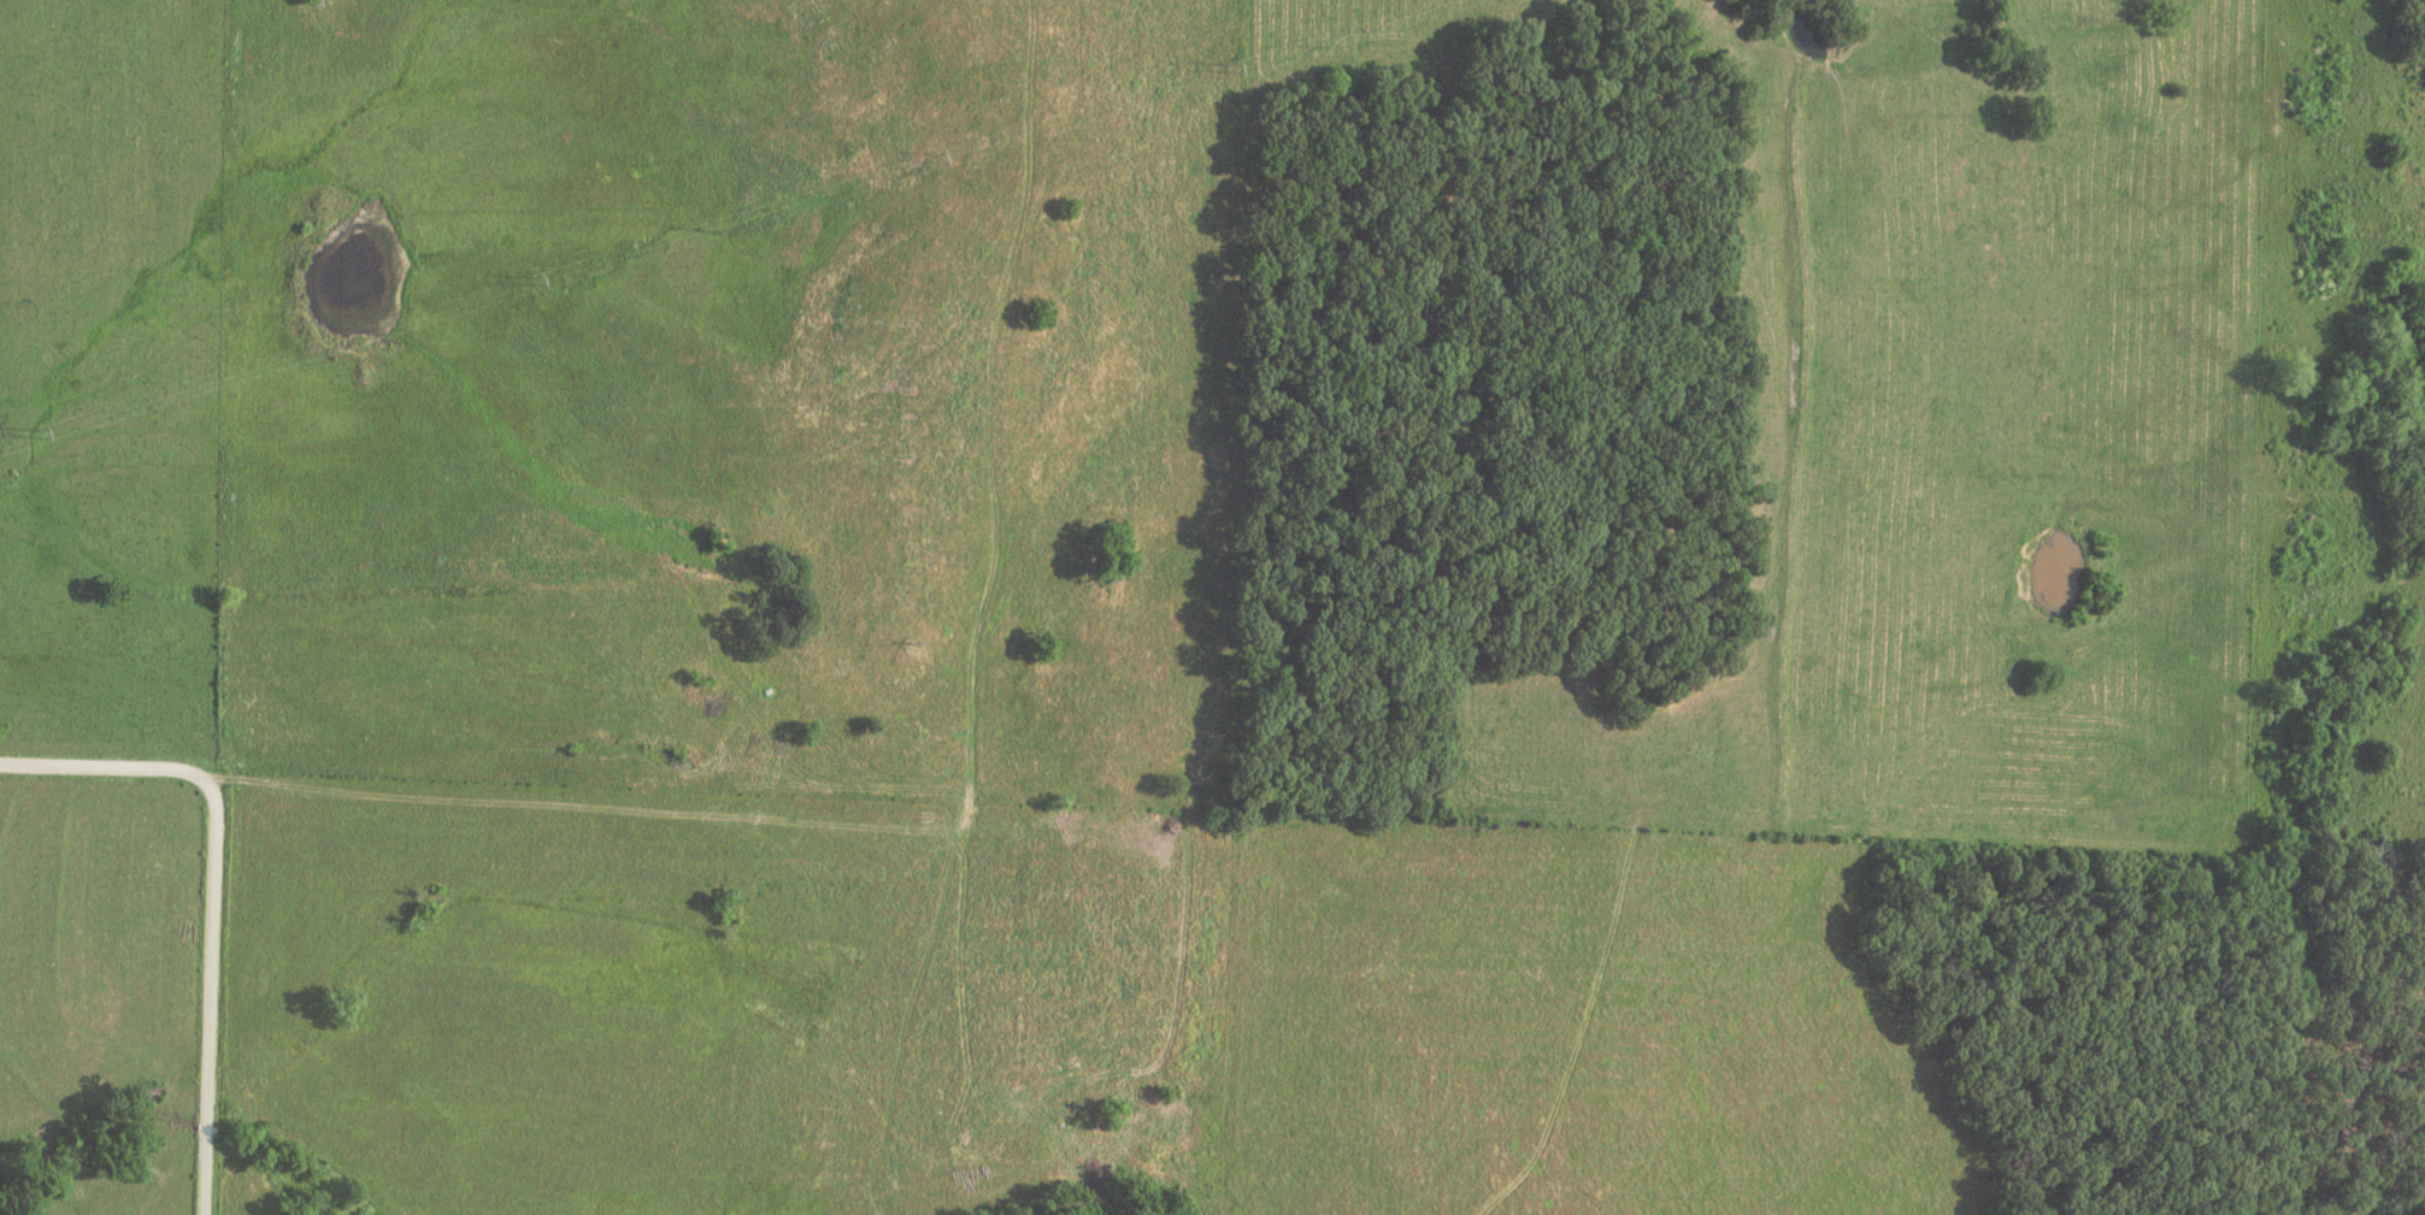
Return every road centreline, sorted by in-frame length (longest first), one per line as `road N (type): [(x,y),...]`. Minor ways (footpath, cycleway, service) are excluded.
road 1 (residential): [(888,1214),(872,1148),(966,798),(970,653),(989,572),(997,371),(1031,151),(1041,0)]
road 2 (residential): [(201,1214),(218,842),(210,785),(181,769),(0,763)]

